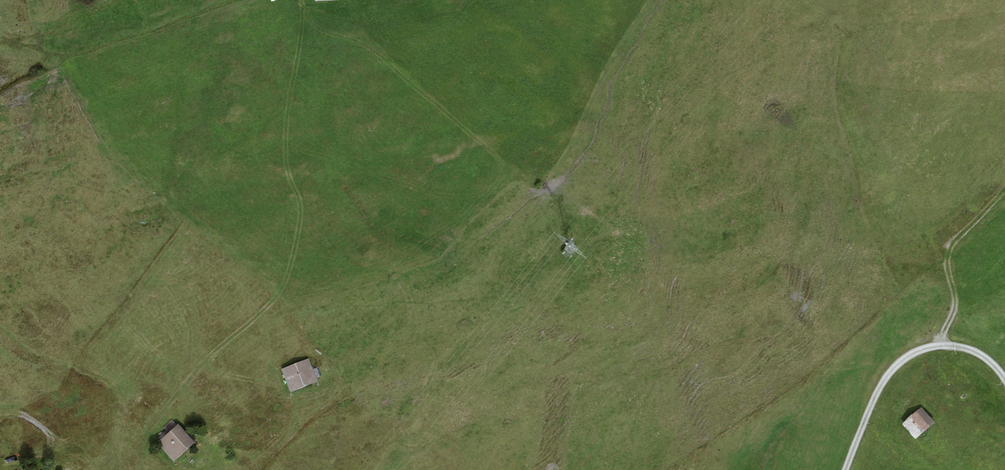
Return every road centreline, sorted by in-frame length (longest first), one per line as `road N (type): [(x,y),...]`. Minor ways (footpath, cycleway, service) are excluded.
road 1 (track): [(303,0),(286,132),(302,230),(296,263),(280,293),(182,385),(140,459)]
road 2 (track): [(1004,381),(995,364),(961,343),(925,347),(892,366),(845,469)]
road 3 (track): [(1004,192),(952,246),(956,305),(942,345)]
road 4 (track): [(0,415),(23,415),(97,469),(140,459)]

